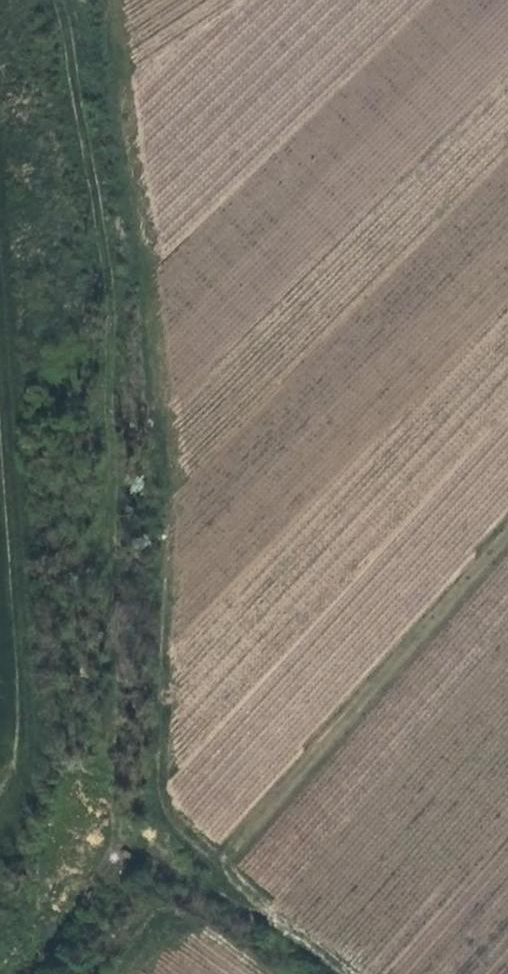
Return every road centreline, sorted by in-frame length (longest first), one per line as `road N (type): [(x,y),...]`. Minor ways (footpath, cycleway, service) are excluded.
road 1 (track): [(59,0),(108,266),(118,599),(116,849),(32,973)]
road 2 (track): [(107,0),(145,258),(166,533),(161,796),(173,825),(222,862)]
road 3 (track): [(222,862),(507,530)]
road 4 (track): [(222,862),(234,882),(349,973)]

